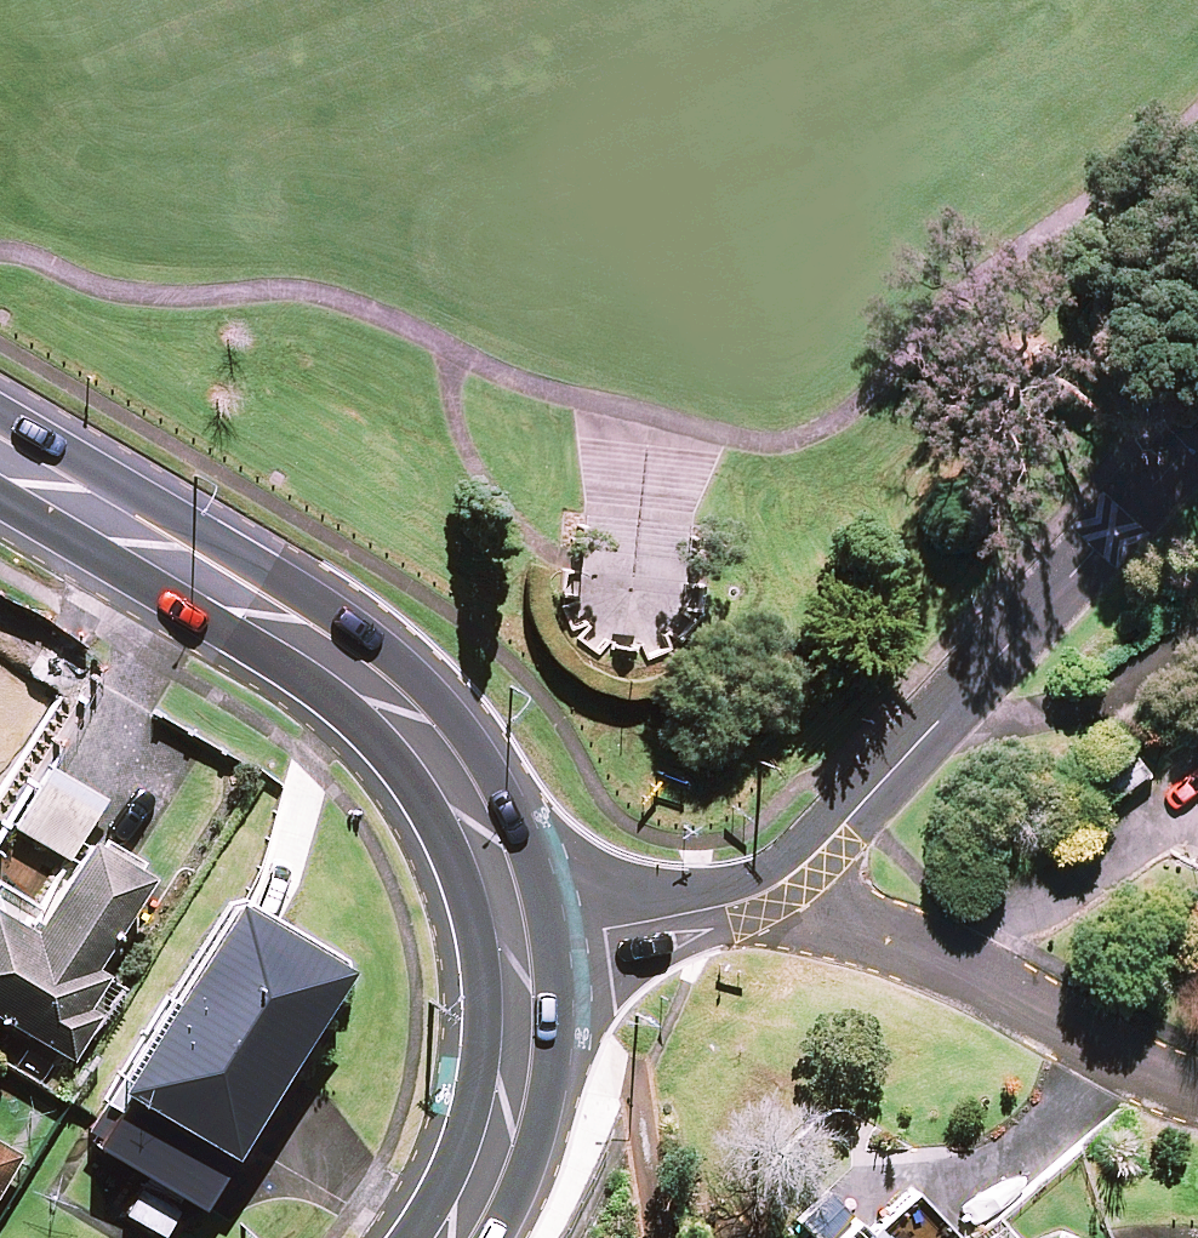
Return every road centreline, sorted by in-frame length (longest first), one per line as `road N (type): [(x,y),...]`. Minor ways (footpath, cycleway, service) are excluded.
road 1 (secondary): [(501,936),(457,797),(406,727),(288,629),(0,457)]
road 2 (unclassified): [(776,889),(824,850),(1197,438)]
road 3 (residential): [(776,889),(1197,1094)]
road 4 (secondary): [(445,1237),(481,1167),(500,1094),(507,1013),(501,936)]
road 5 (unclassified): [(501,936),(605,931),(734,906),(776,889)]

